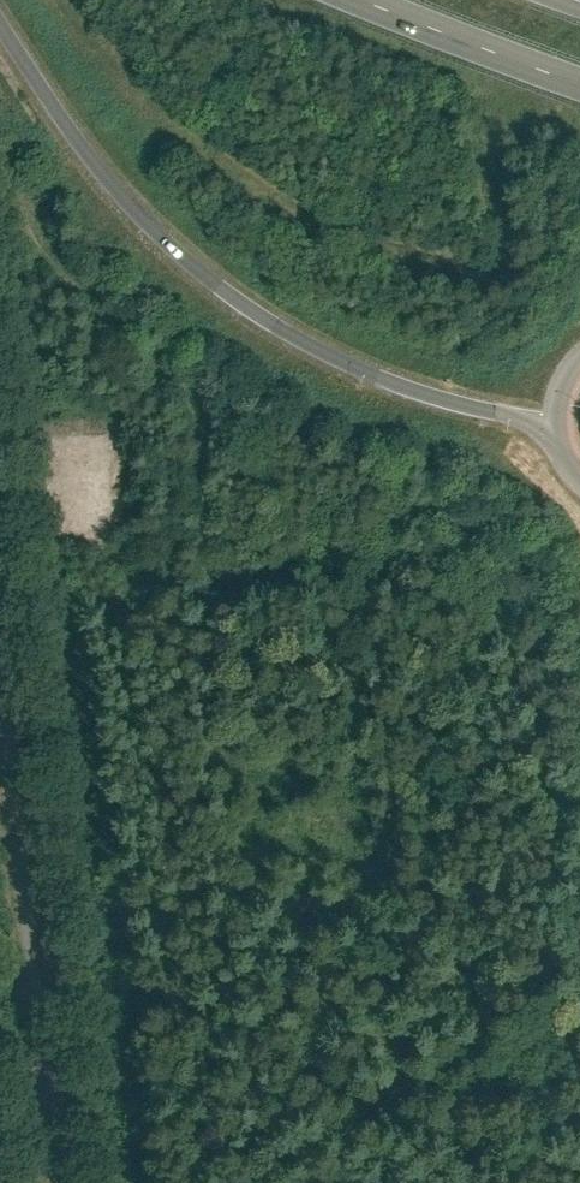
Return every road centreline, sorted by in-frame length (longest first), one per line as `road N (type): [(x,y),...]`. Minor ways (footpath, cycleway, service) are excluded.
road 1 (primary): [(0,22),(113,185),(210,279),(355,367),(527,419),(556,436)]
road 2 (unclassified): [(0,690),(56,1182)]
road 3 (primary): [(365,0),(579,84)]

